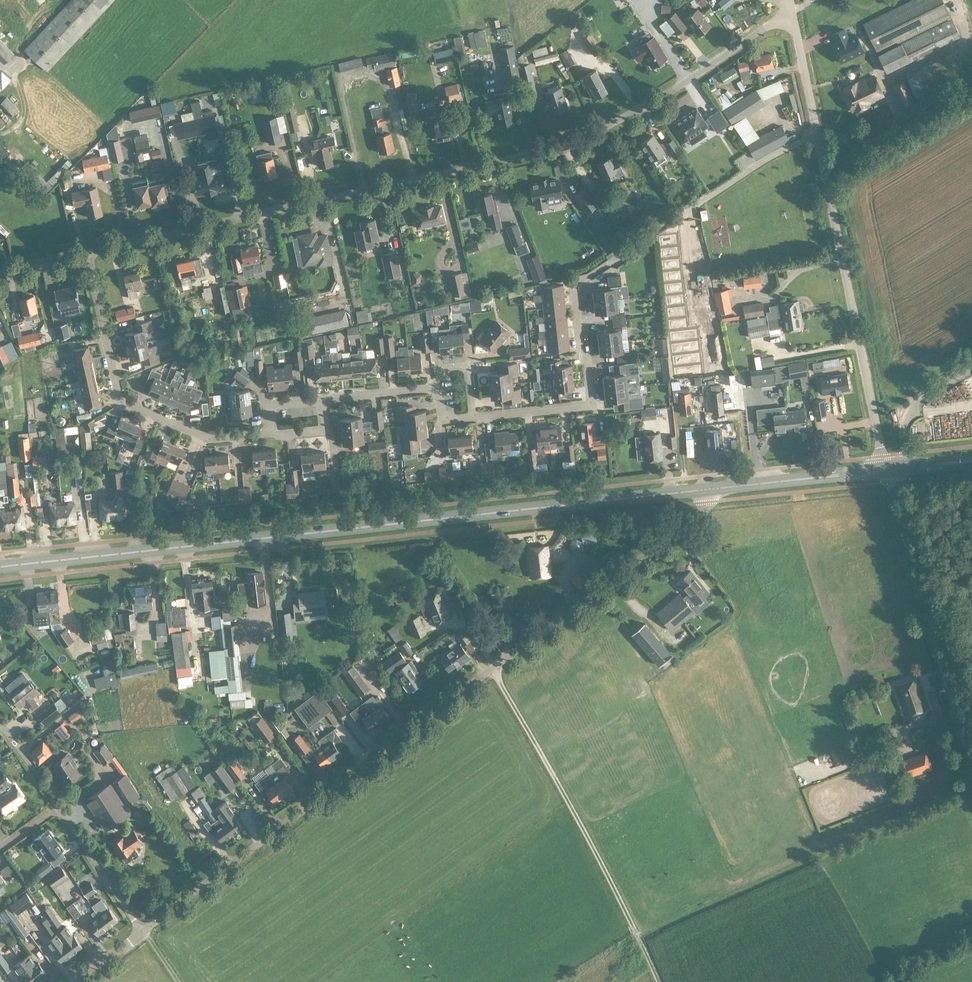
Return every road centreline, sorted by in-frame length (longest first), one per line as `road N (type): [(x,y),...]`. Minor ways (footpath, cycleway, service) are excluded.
road 1 (residential): [(84,253),(555,151),(636,117),(790,11)]
road 2 (residential): [(144,931),(702,512),(704,489)]
road 3 (secondary): [(0,570),(704,489)]
road 4 (track): [(491,669),(558,781),(658,981)]
road 5 (residential): [(84,253),(116,391),(127,406),(201,438),(273,437)]
road 6 (unclassified): [(888,470),(825,170)]
road 7 (unclassified): [(971,764),(888,470)]
road 8 (residential): [(472,420),(592,406),(578,291)]
road 9 (secondary): [(704,489),(888,470)]
road 10 (unclassified): [(825,170),(971,82)]
road 11 (unclassified): [(825,170),(790,11)]
road 12 (residential): [(144,931),(59,808)]
road 13 (track): [(44,15),(20,45),(15,75),(22,122),(0,133)]

